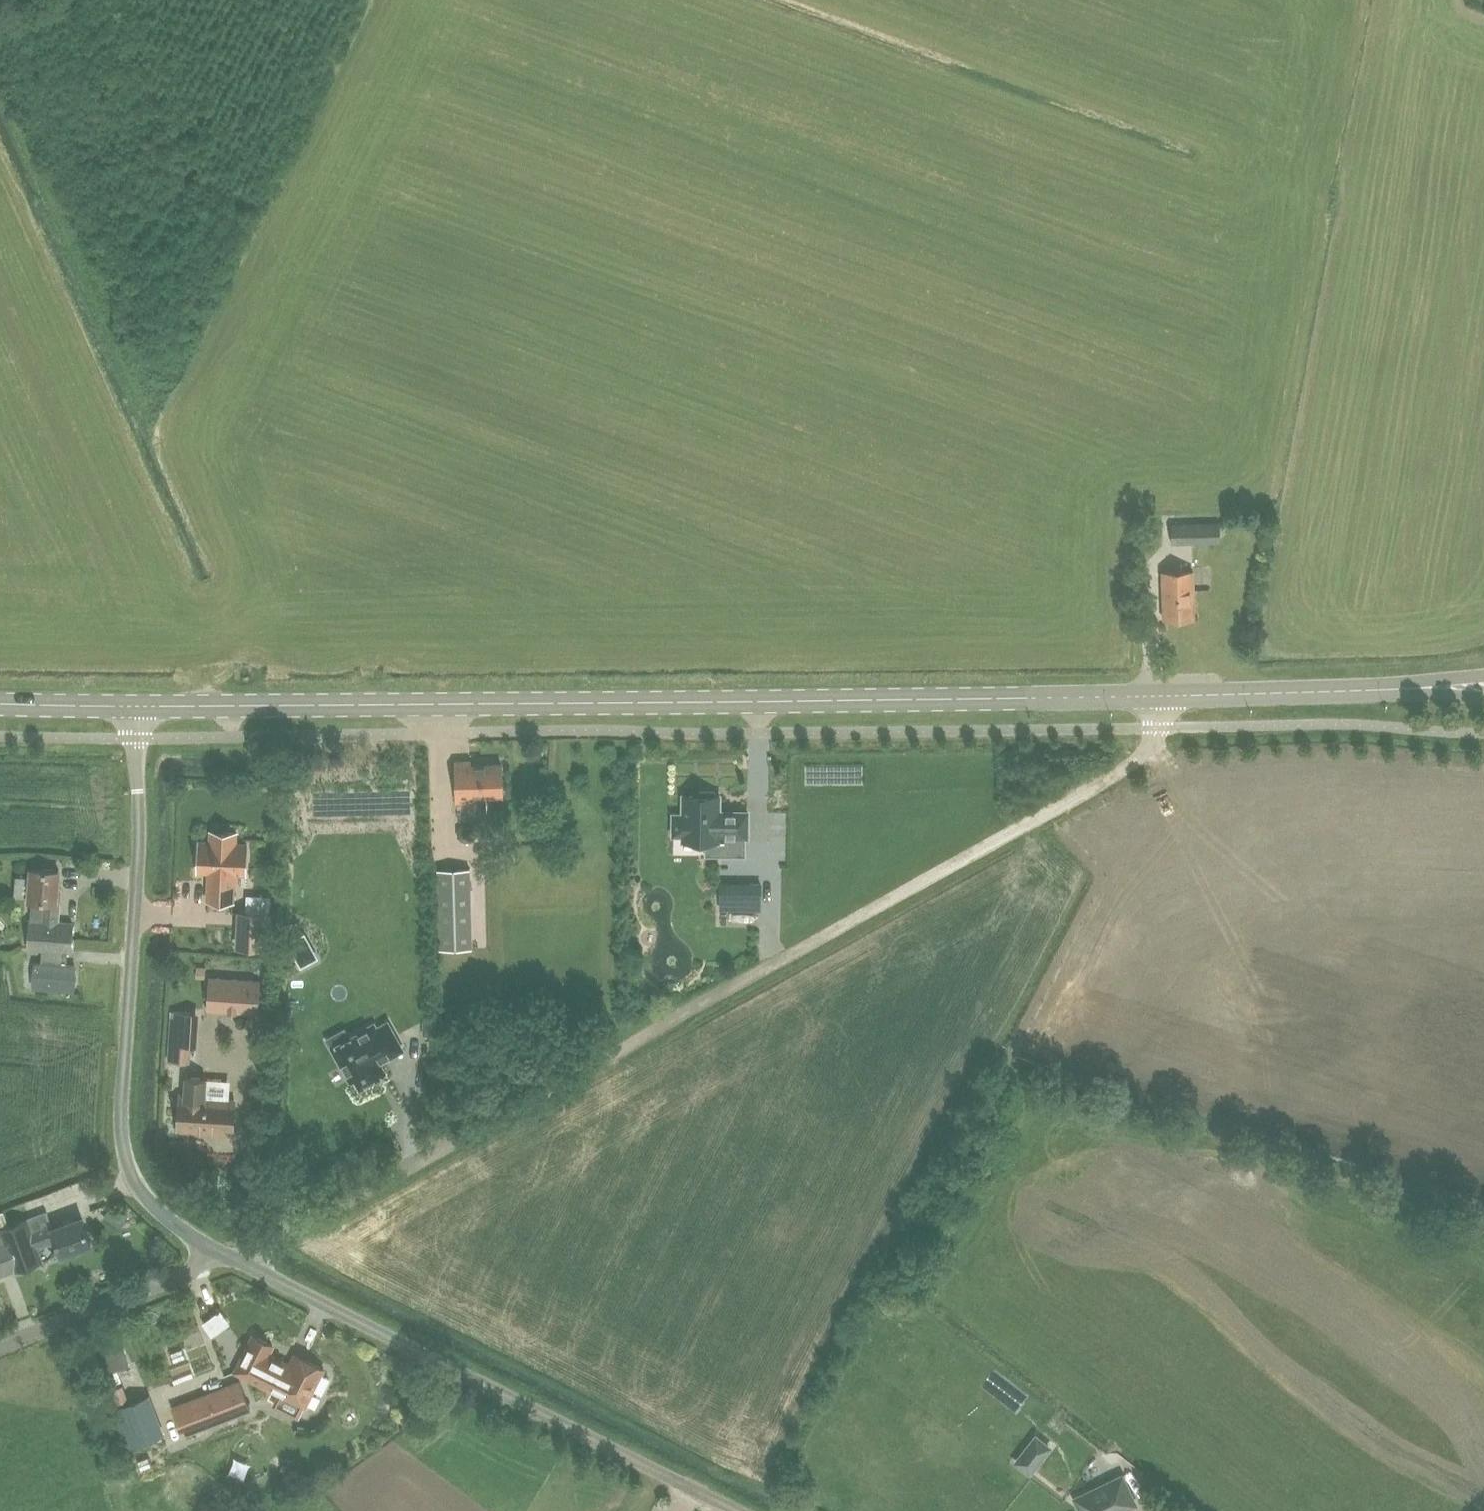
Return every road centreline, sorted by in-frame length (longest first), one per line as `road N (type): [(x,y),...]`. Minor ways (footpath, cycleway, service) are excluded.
road 1 (secondary): [(138,710),(1335,693)]
road 2 (unclassified): [(732,1510),(183,1236),(139,1192),(119,1134),(138,710)]
road 3 (track): [(237,1259),(1032,820)]
road 4 (track): [(0,1344),(224,1255)]
road 5 (track): [(1032,820),(1149,750),(1154,697)]
road 6 (secondary): [(1483,675),(1335,693)]
road 7 (secondary): [(1335,693),(1483,702)]
road 8 (secondary): [(0,707),(138,710)]

